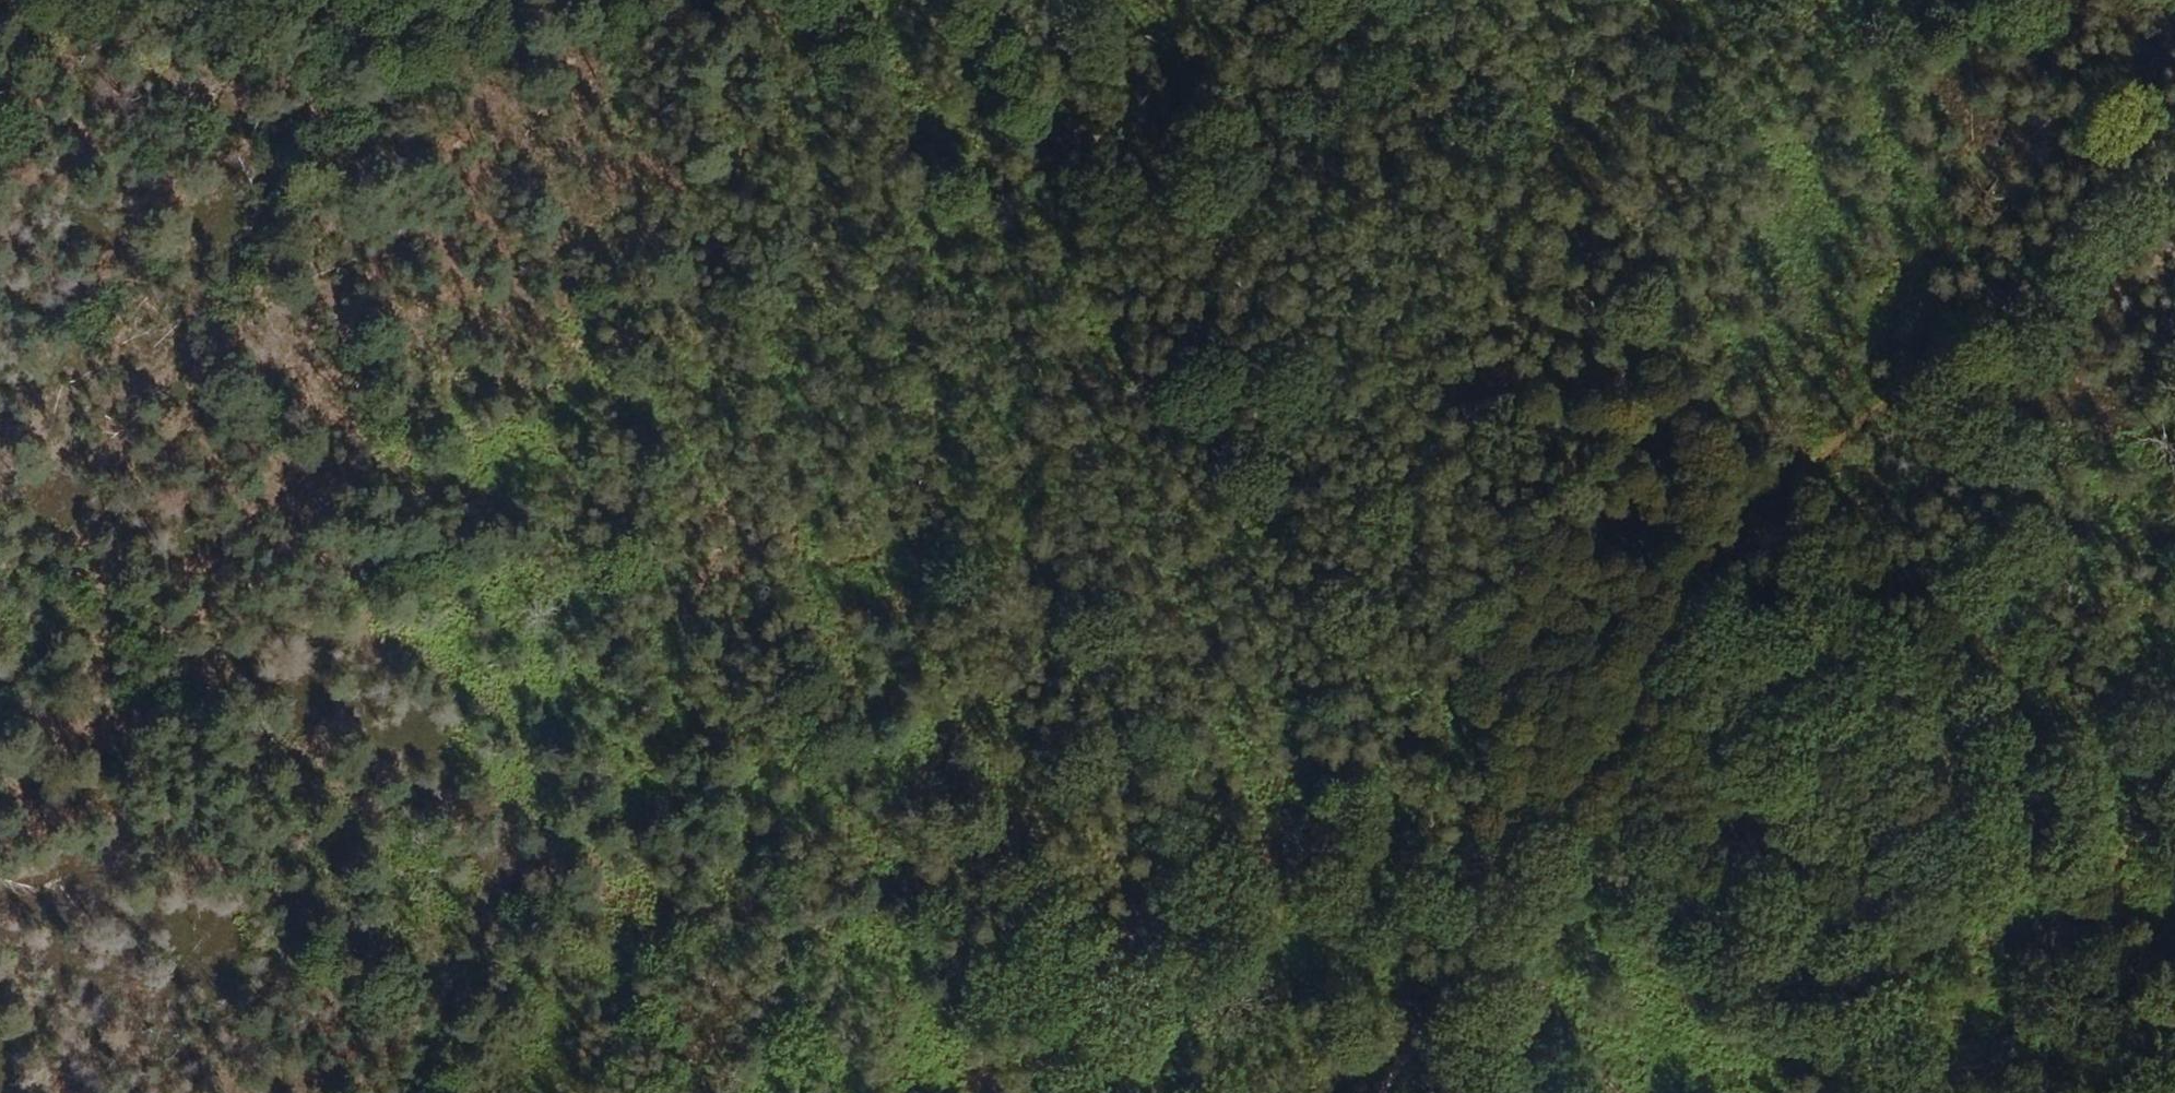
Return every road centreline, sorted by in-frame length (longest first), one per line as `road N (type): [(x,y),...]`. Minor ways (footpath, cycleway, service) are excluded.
road 1 (track): [(1377,1092),(1555,819),(1977,265),(2174,127)]
road 2 (track): [(14,0),(31,57),(0,124)]

